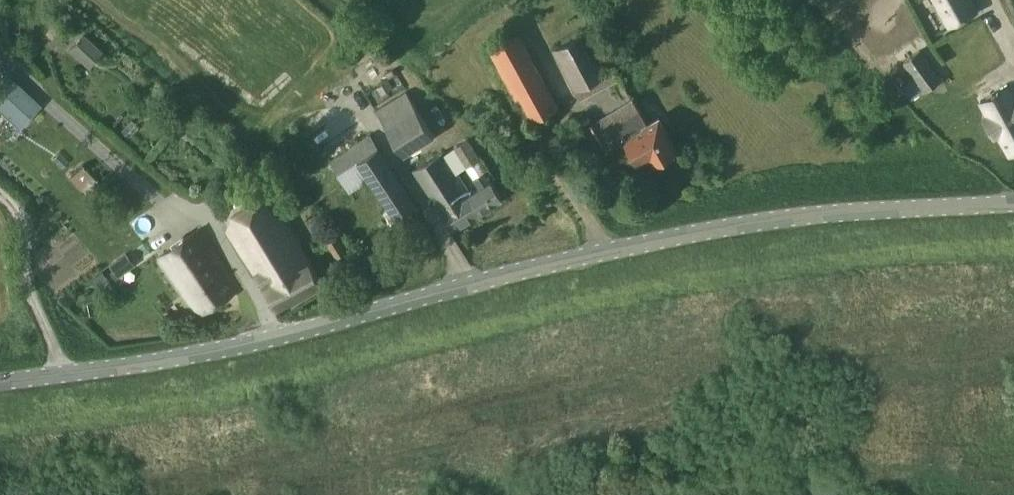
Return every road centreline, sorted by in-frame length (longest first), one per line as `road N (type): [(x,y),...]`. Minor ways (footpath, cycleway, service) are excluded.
road 1 (tertiary): [(0,382),(177,360),(714,229),(1013,203)]

